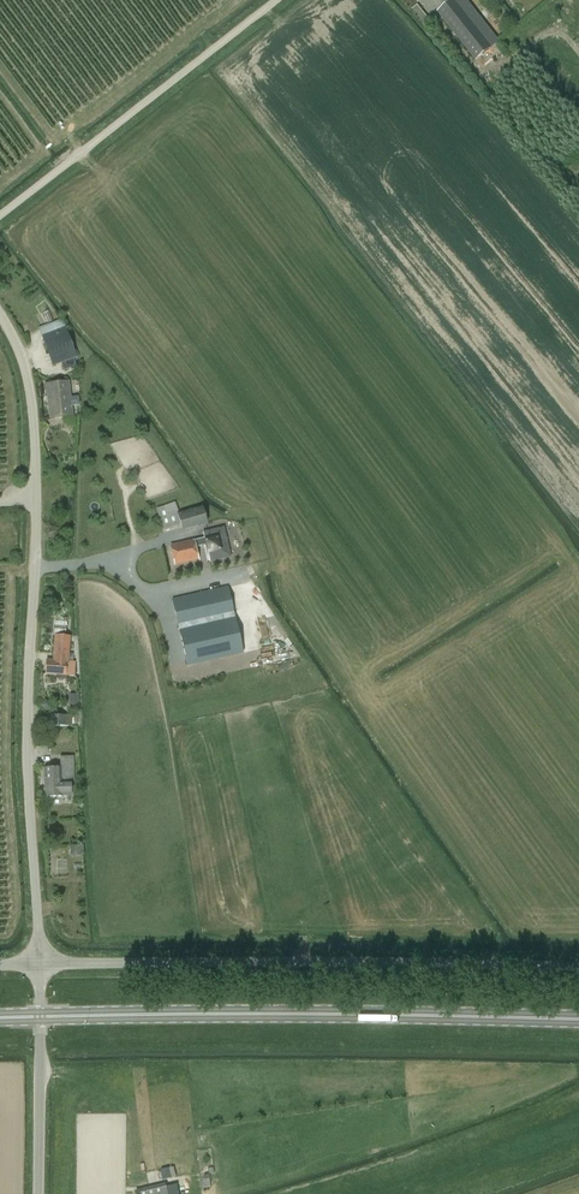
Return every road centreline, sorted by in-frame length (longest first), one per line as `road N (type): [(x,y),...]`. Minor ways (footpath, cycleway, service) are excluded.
road 1 (unclassified): [(40,964),(32,370),(0,311)]
road 2 (unclassified): [(40,964),(578,973)]
road 3 (primary): [(578,1019),(41,1016)]
road 4 (unclassified): [(0,217),(277,0)]
road 5 (unclassified): [(40,1193),(41,1016)]

